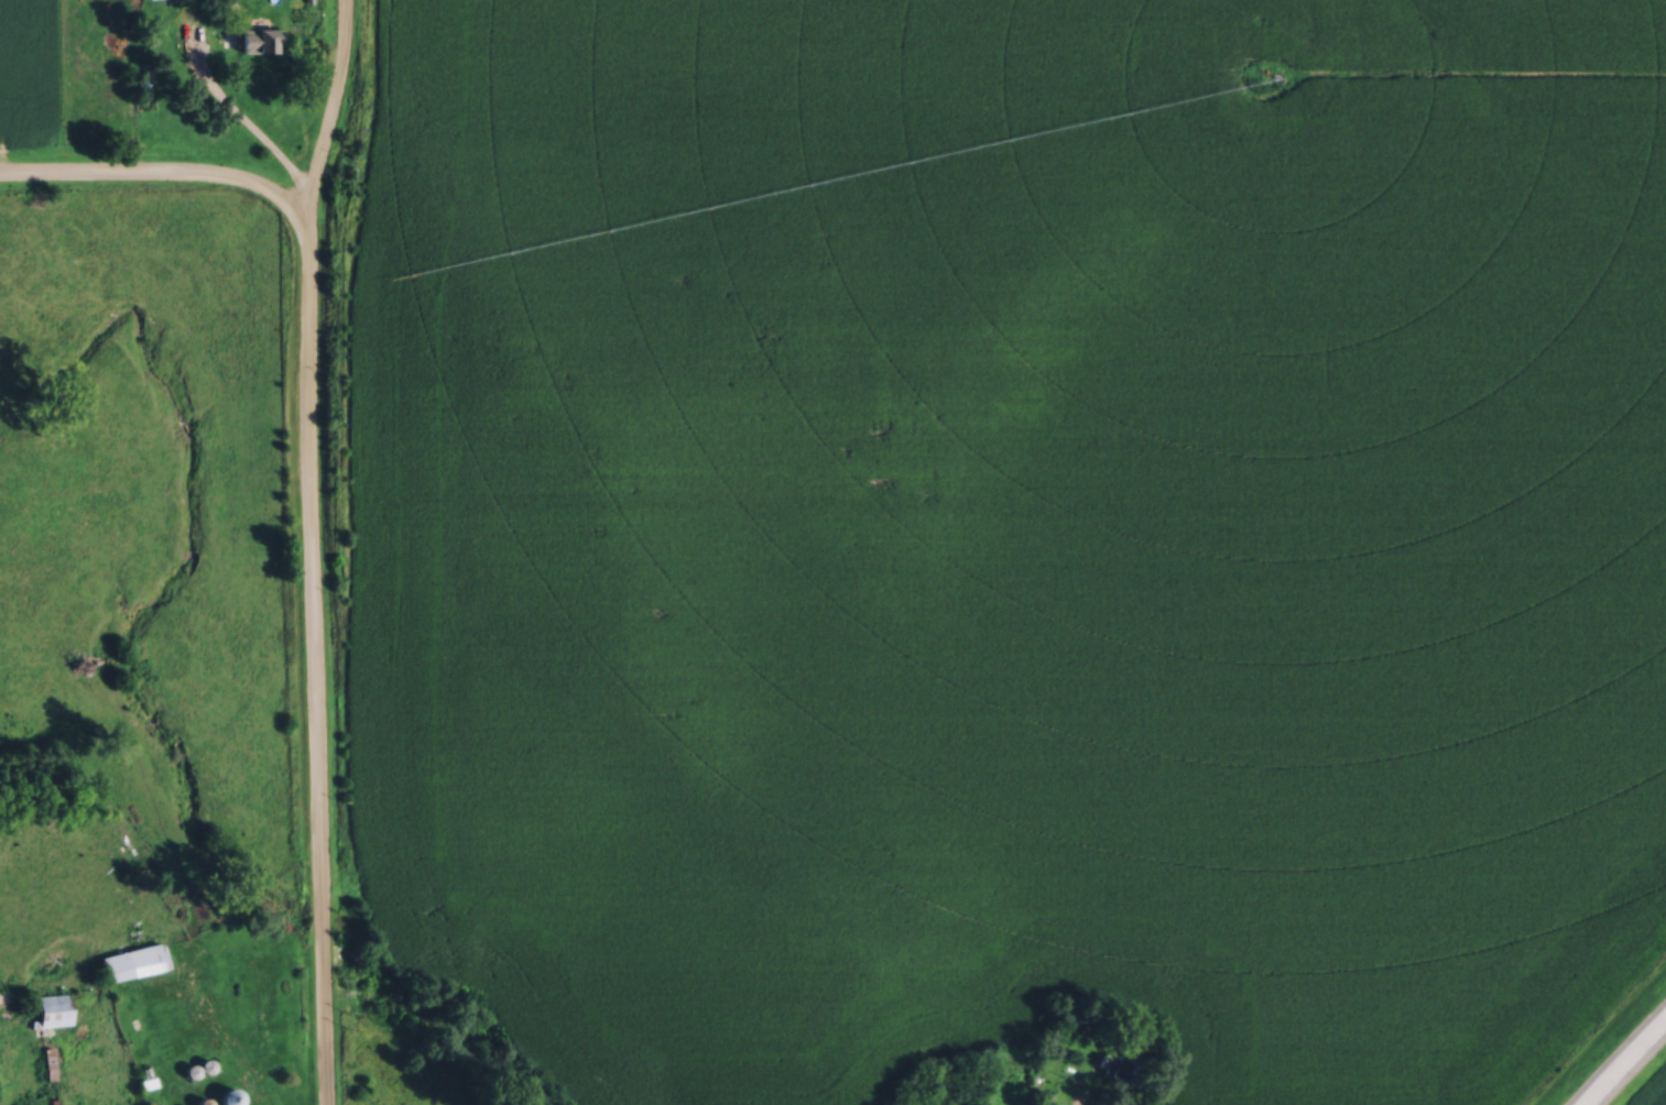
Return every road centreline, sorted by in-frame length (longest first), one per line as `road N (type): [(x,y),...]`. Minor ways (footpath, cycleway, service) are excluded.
road 1 (tertiary): [(300,211),(308,229),(329,1104)]
road 2 (tertiary): [(0,176),(210,175),(272,193),(300,211)]
road 3 (residential): [(308,196),(348,56),(346,0)]

